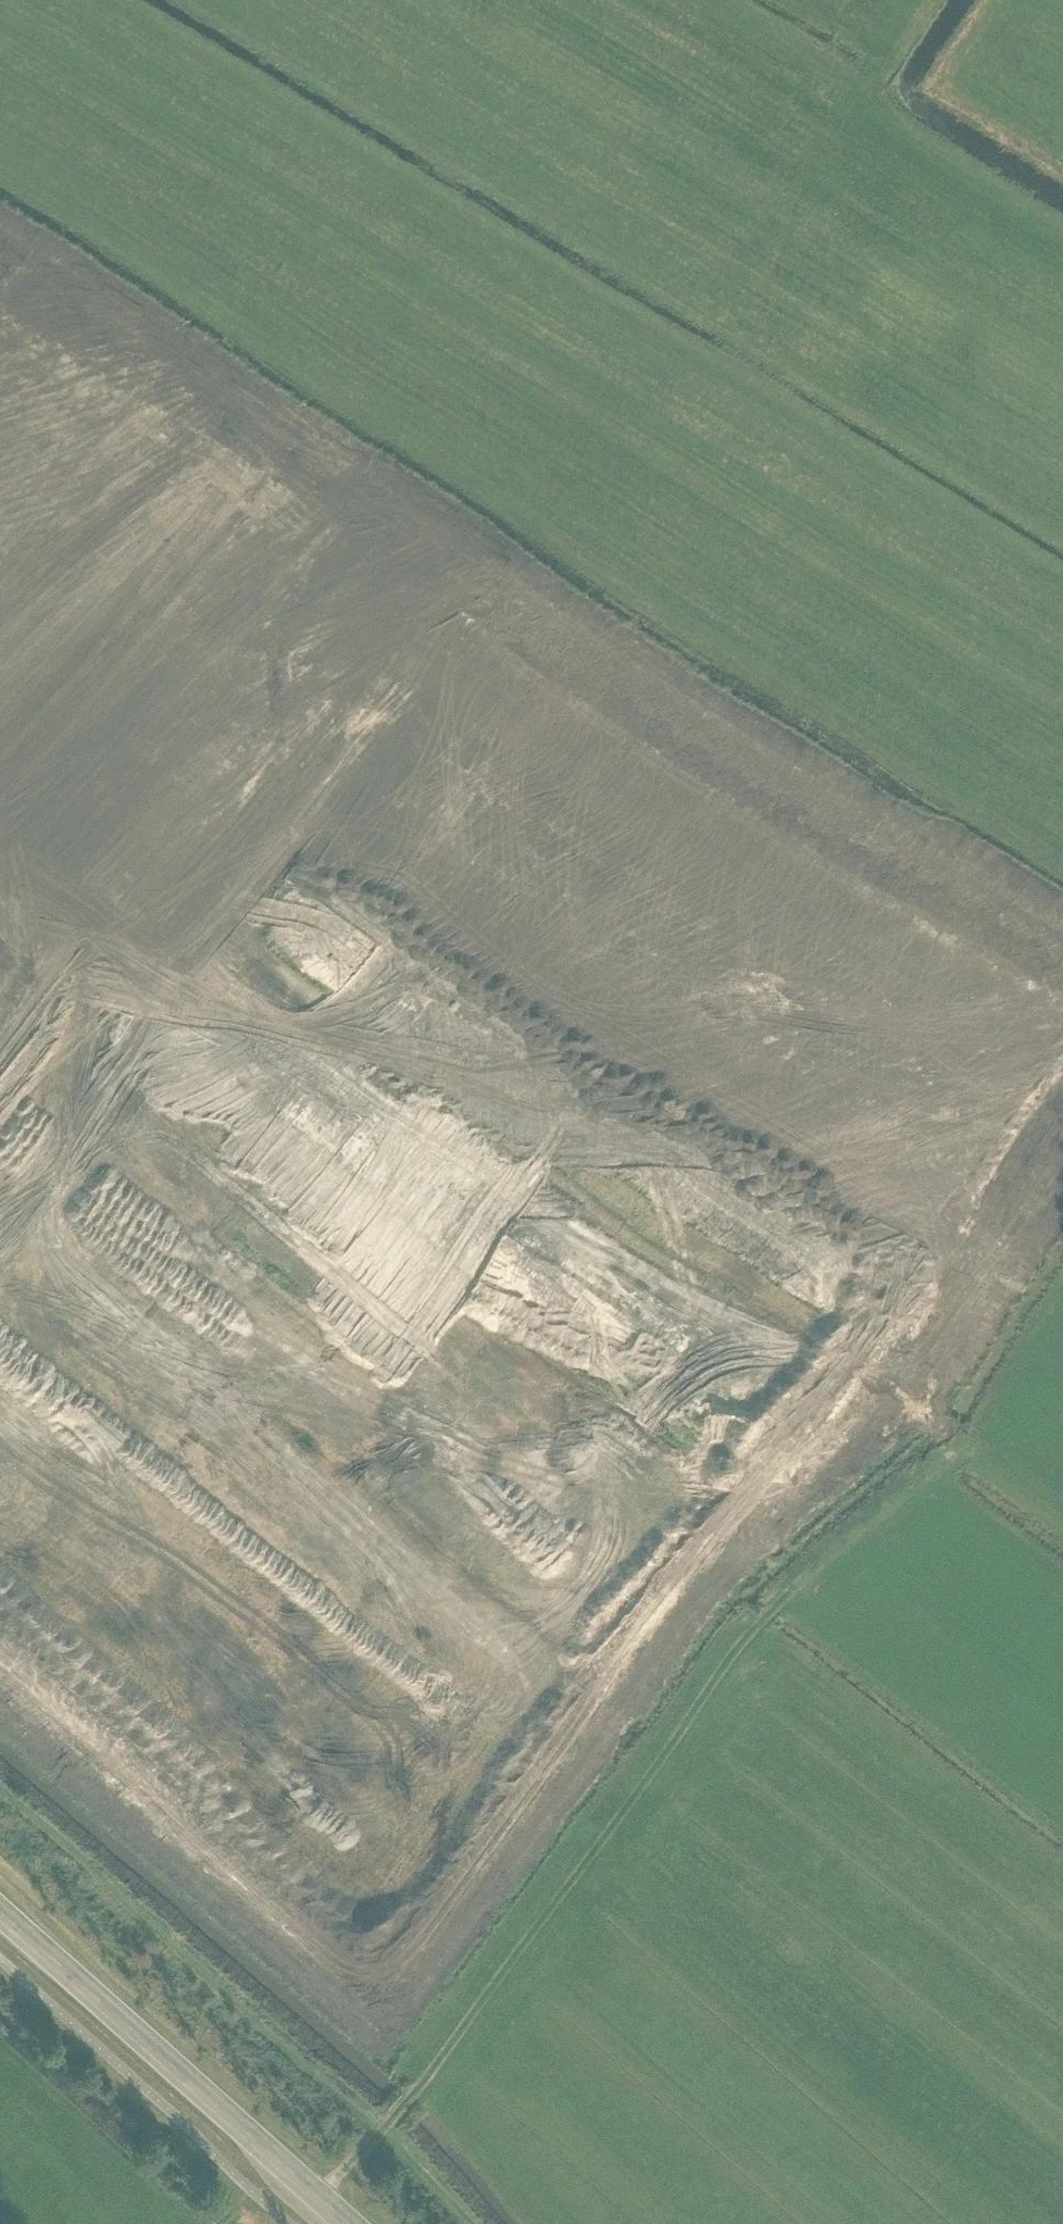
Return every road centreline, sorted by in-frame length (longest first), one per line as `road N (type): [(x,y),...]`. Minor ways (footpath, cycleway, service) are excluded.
road 1 (tertiary): [(348,2223),(0,1916)]

